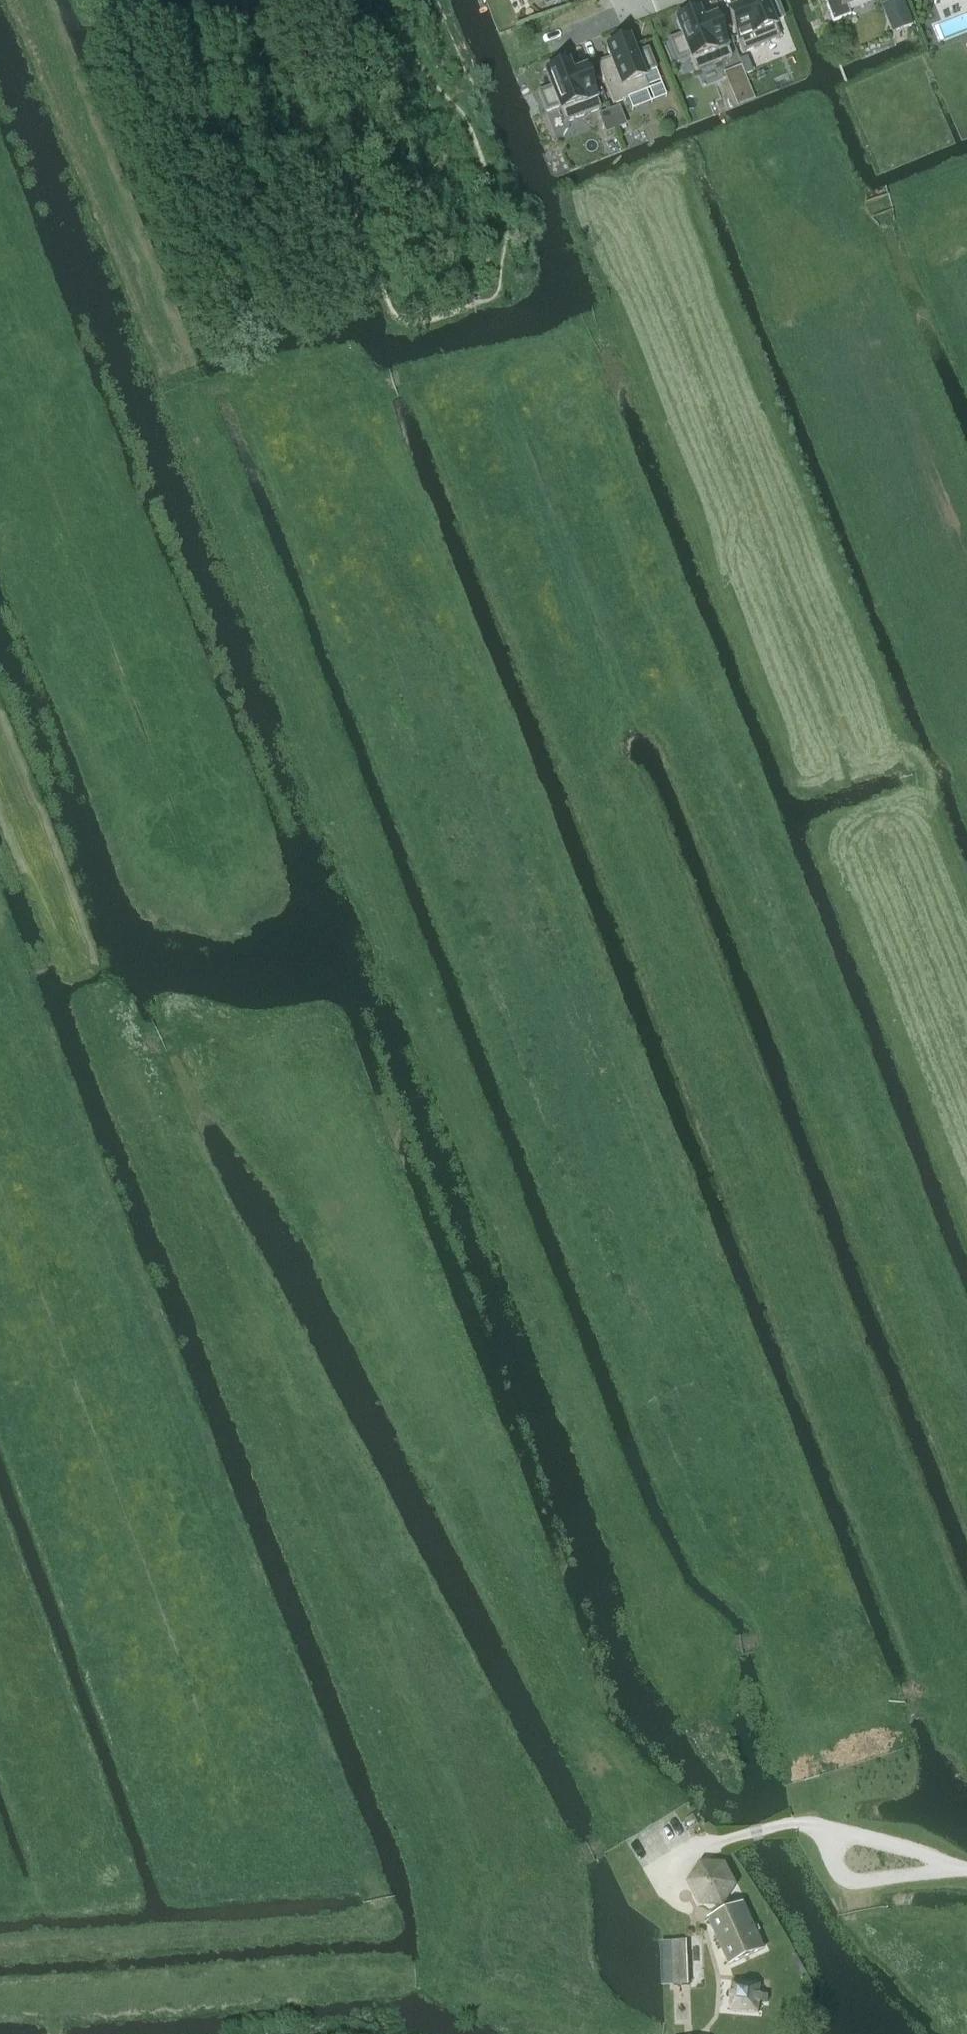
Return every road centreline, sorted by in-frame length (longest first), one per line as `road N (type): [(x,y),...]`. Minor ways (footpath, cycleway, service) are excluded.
road 1 (track): [(432,380),(377,390),(291,378),(194,397),(33,0)]

